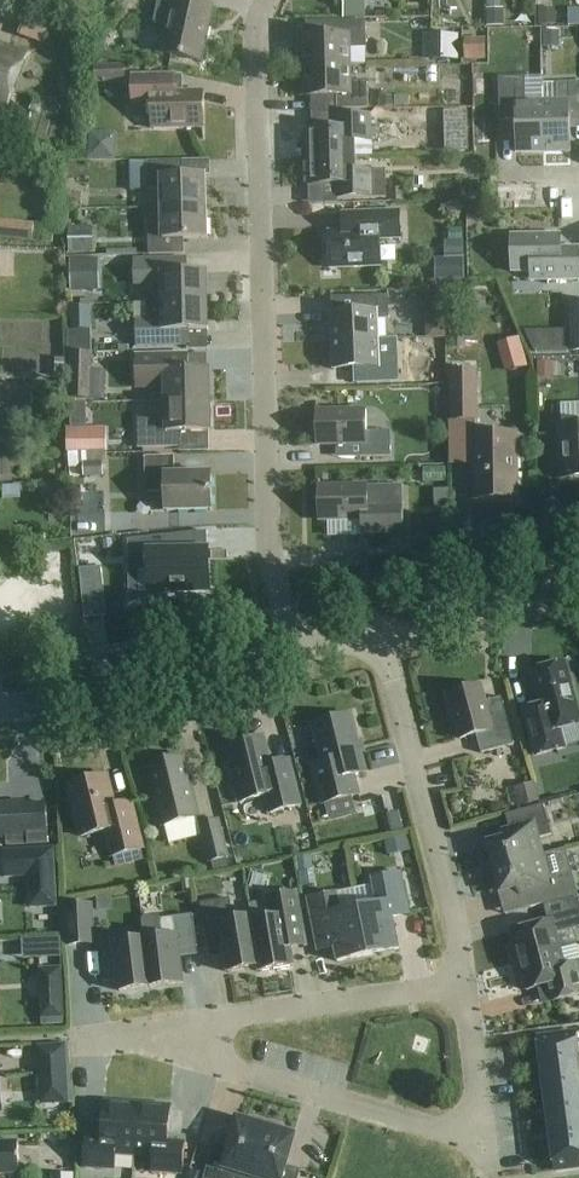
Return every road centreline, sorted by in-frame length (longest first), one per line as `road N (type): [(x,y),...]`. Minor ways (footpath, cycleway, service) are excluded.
road 1 (residential): [(294,648),(270,559),(254,67),(265,0)]
road 2 (residential): [(464,984),(376,631)]
road 3 (residential): [(479,1141),(220,1066),(197,1024)]
road 4 (tertiary): [(0,710),(294,648)]
road 5 (residential): [(197,1024),(464,984)]
road 6 (tertiary): [(376,631),(578,578)]
road 7 (residential): [(479,1141),(464,984)]

